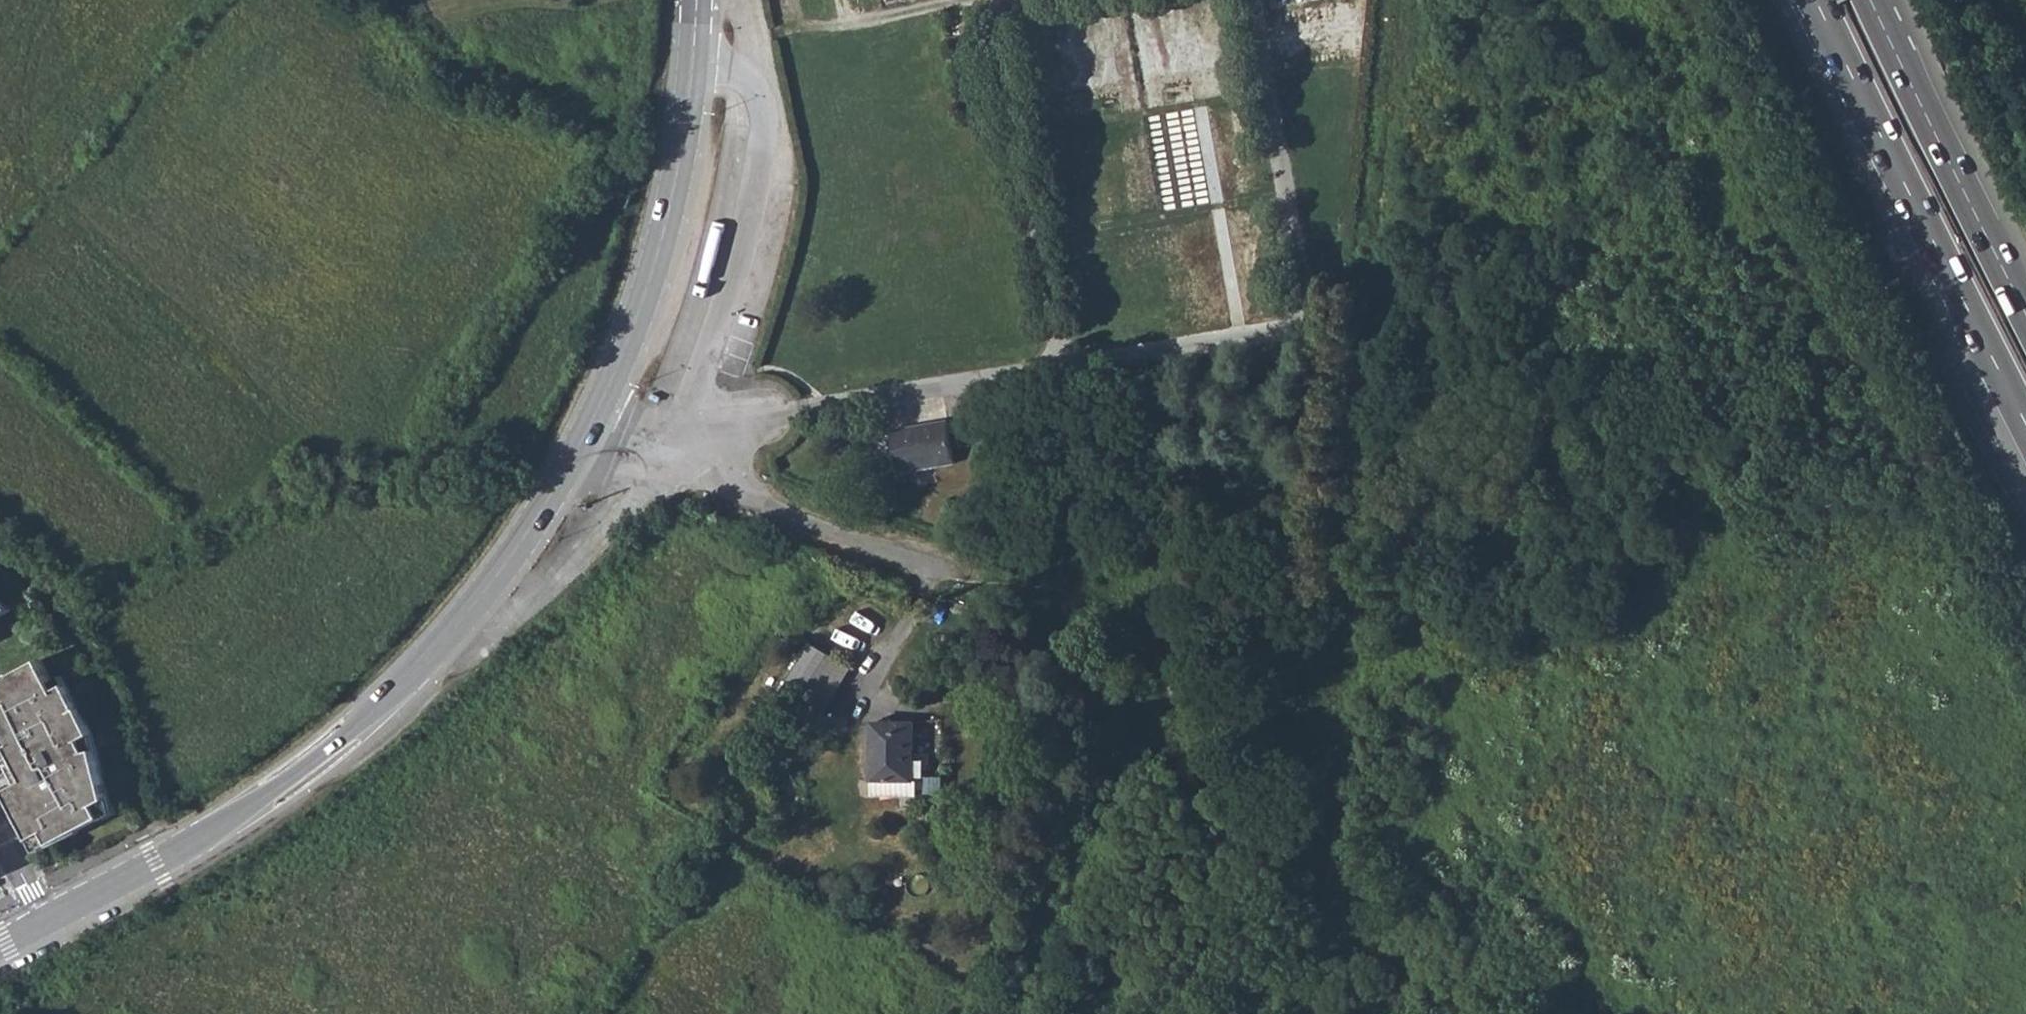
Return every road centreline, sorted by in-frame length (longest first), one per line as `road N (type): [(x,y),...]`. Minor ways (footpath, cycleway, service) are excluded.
road 1 (tertiary): [(591,428),(492,582),(417,670),(317,762),(166,858)]
road 2 (trunk): [(1816,0),(2025,424)]
road 3 (tertiary): [(696,0),(690,104),(664,236),(591,428)]
road 4 (unclassified): [(1024,885),(1109,759),(1113,709),(1101,669),(973,592),(969,576)]
road 5 (unclassified): [(591,428),(756,503),(969,576)]
road 6 (unclassified): [(166,858),(118,712),(62,602),(1,550)]
road 7 (trunk): [(2025,314),(1872,0)]
road 8 (tertiary): [(166,858),(0,946)]

